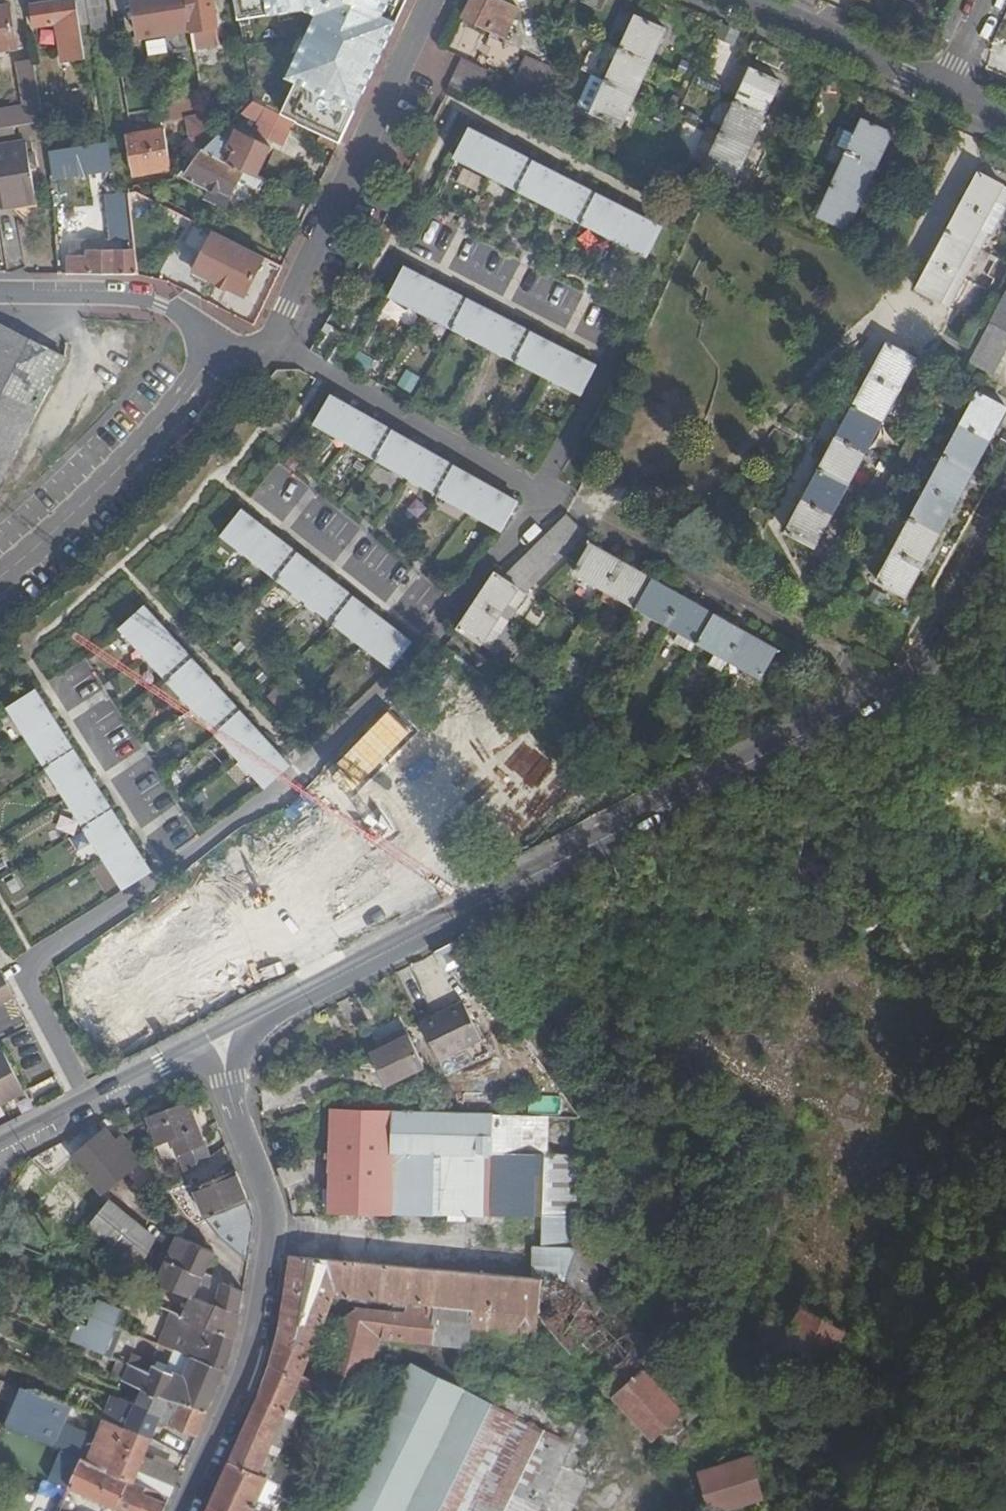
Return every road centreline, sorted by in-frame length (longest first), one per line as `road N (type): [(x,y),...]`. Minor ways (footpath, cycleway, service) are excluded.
road 1 (residential): [(887,688),(252,1021)]
road 2 (residential): [(271,341),(887,688)]
road 3 (residential): [(184,1510),(232,1402),(262,1281),(265,1195),(227,1078)]
road 4 (residential): [(271,341),(434,0)]
road 5 (residential): [(219,340),(196,381),(125,462),(0,576)]
road 6 (residential): [(0,294),(139,294),(170,304),(219,340)]
road 7 (tertiary): [(742,0),(946,92)]
road 8 (residential): [(1005,518),(931,663),(887,688)]
road 9 (residential): [(186,1053),(0,1145)]

